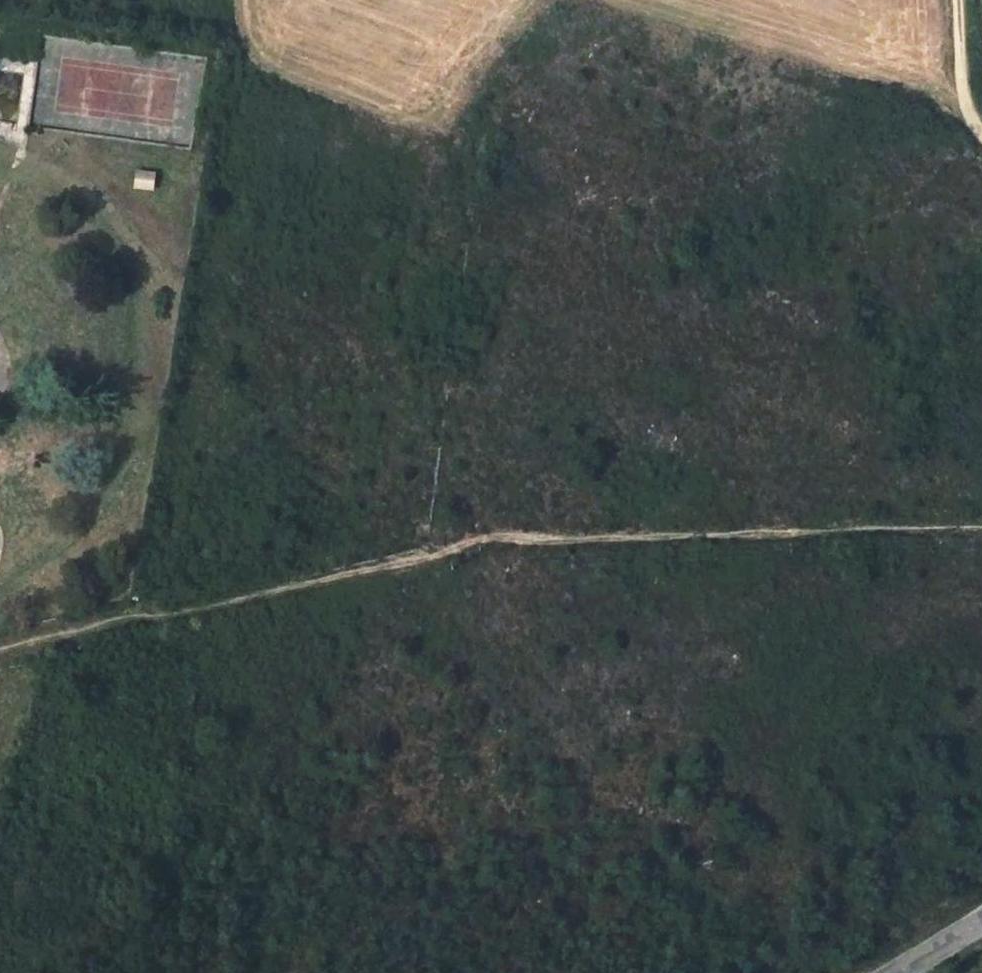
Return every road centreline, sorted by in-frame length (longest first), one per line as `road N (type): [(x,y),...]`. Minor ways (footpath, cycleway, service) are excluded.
road 1 (track): [(981,133),(953,94),(949,0)]

